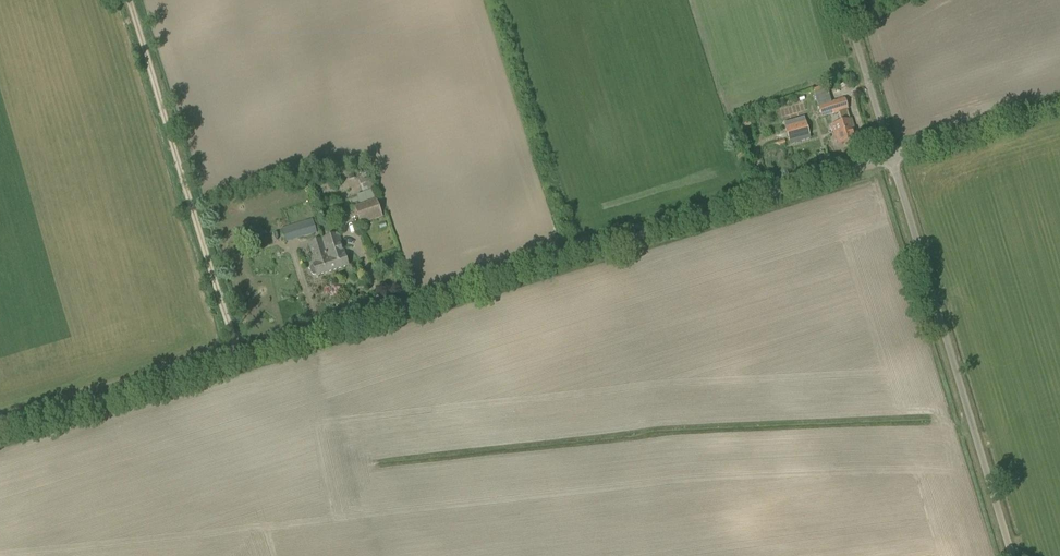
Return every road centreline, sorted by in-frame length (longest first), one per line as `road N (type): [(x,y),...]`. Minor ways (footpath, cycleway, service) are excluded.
road 1 (unclassified): [(0,435),(890,155)]
road 2 (unclassified): [(1011,555),(890,155)]
road 3 (track): [(131,0),(238,361)]
road 4 (unclassified): [(890,155),(1059,104)]
road 5 (unclassified): [(890,155),(843,0)]

